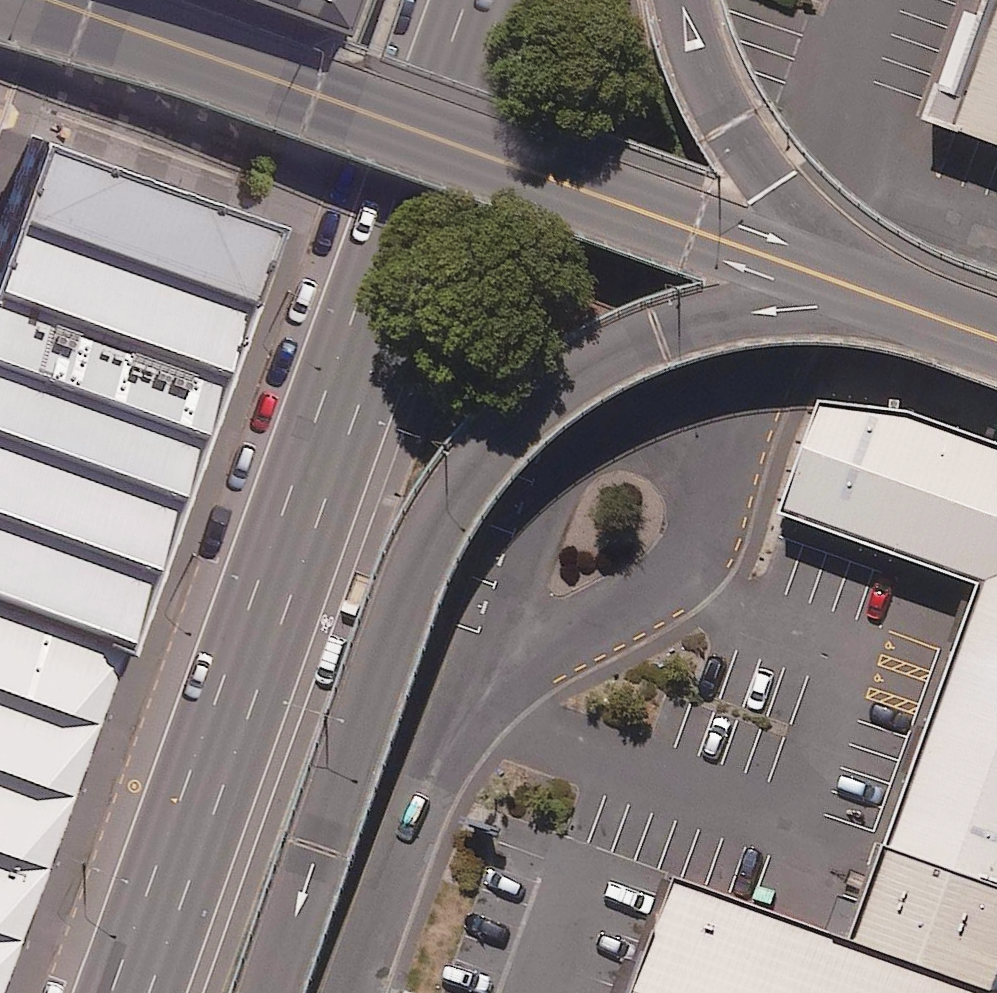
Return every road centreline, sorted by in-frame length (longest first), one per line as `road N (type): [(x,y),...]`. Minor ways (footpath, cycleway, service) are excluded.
road 1 (trunk): [(486,0),(136,992)]
road 2 (trunk): [(856,286),(726,317),(624,359),(516,428),(437,546),(273,992)]
road 3 (secondary): [(856,286),(45,0)]
road 4 (unclassified): [(438,747),(525,536),(570,480),(617,444),(678,419),(740,409)]
road 5 (unclassified): [(740,409),(718,499),(698,548),(674,578),(527,662),(438,747)]
road 6 (trunk): [(618,0),(655,143),(718,294),(740,409)]
road 7 (trunk): [(691,0),(730,109),(856,286)]
road 8 (unclassified): [(438,747),(352,992)]
road 9 (secondary): [(996,338),(856,286)]

